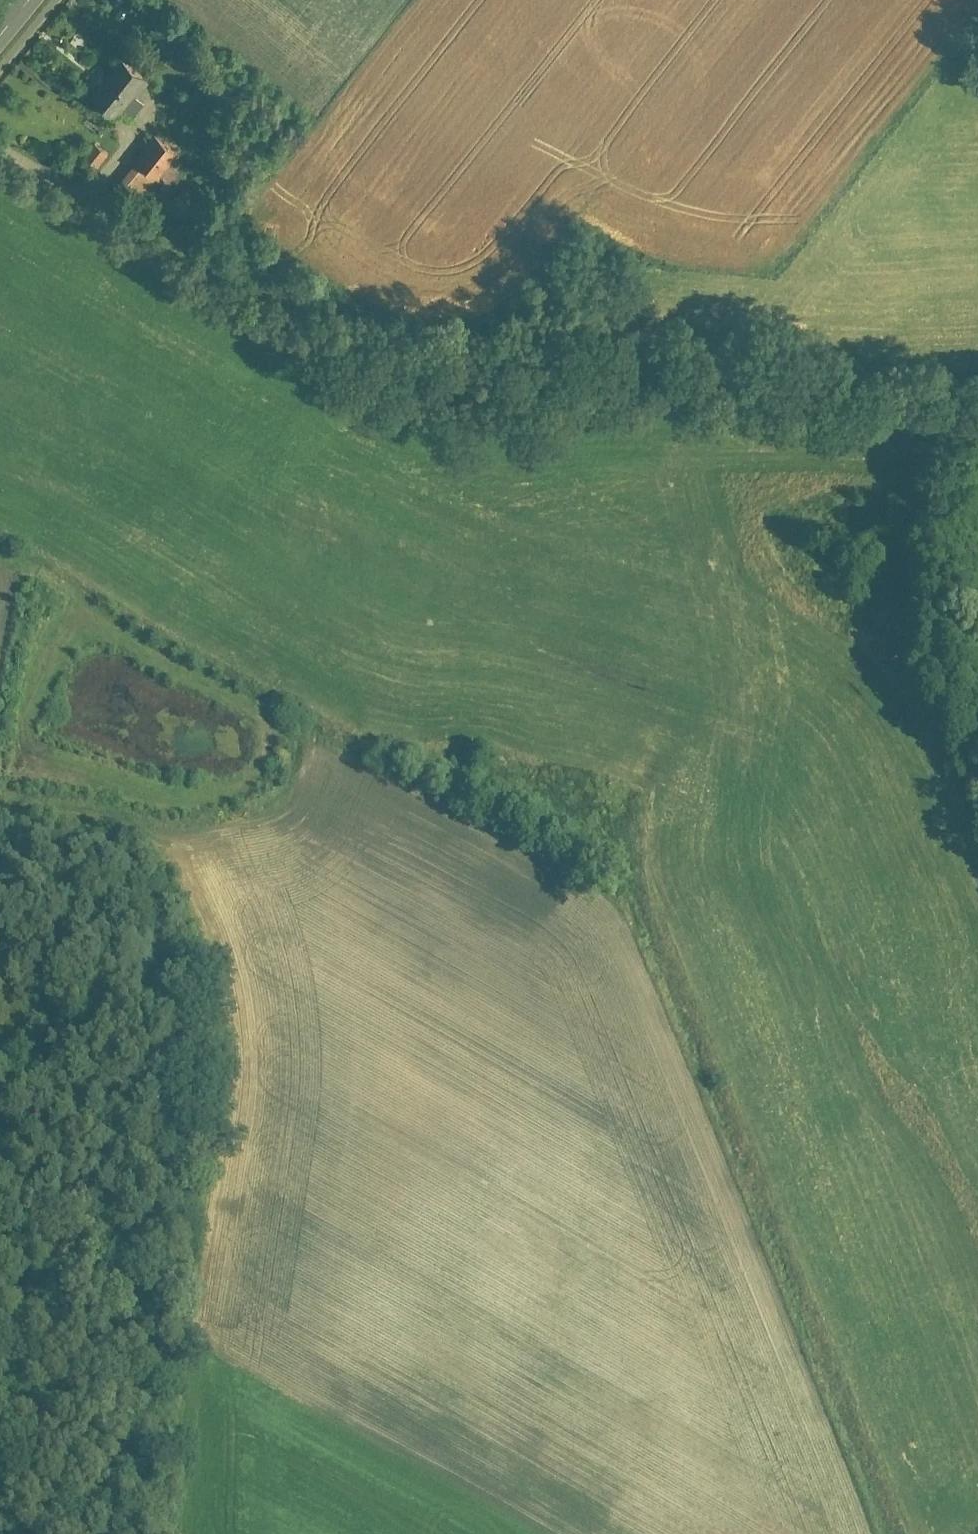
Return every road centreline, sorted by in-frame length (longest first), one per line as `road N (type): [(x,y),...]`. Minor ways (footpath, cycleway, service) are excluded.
road 1 (track): [(977,362),(560,390),(449,373),(170,246),(0,150)]
road 2 (track): [(85,601),(45,673),(36,740),(48,753),(123,777),(229,781),(268,754),(279,720)]
road 3 (track): [(0,549),(312,740)]

